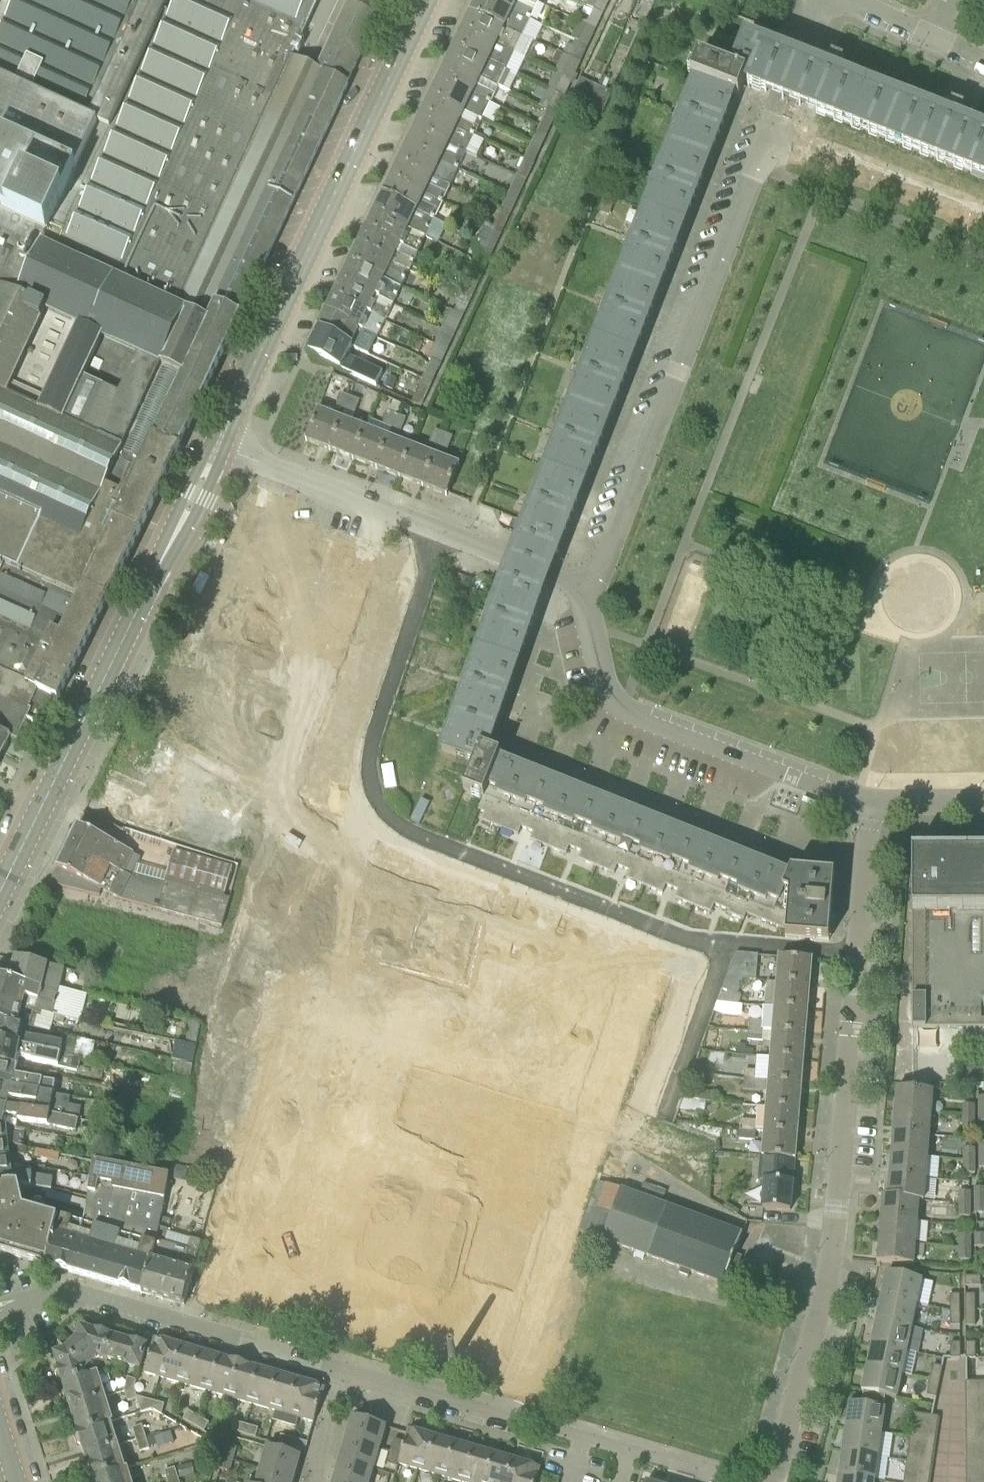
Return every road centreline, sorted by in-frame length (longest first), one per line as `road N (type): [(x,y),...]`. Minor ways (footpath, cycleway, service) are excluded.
road 1 (residential): [(857,956),(832,1251),(774,1481)]
road 2 (residential): [(218,445),(426,0)]
road 3 (residential): [(765,145),(594,591)]
road 4 (residential): [(594,591),(588,618),(606,687),(623,708),(868,798)]
road 5 (residential): [(281,1354),(329,1184),(339,1000)]
road 6 (residential): [(402,831),(688,940),(722,944)]
road 7 (residential): [(634,1448),(353,1373)]
road 8 (residential): [(281,1354),(70,1297),(0,1310)]
road 9 (residential): [(431,527),(339,795)]
road 10 (residential): [(94,699),(218,445)]
road 11 (residential): [(94,699),(339,795)]
road 12 (residential): [(983,224),(765,145)]
road 13 (residential): [(431,527),(218,445)]
road 14 (residential): [(339,1000),(128,950)]
road 15 (residential): [(0,893),(94,699)]
road 16 (residential): [(614,1051),(565,1222),(578,1227)]
road 17 (residential): [(339,1000),(402,831)]
road 18 (residential): [(594,591),(431,527)]
road 19 (residential): [(868,798),(857,956)]
road 20 (residential): [(821,0),(765,145)]
road 21 (residential): [(722,944),(857,956)]
road 22 (residential): [(676,1070),(722,944)]
road 23 (residential): [(762,1481),(634,1448)]

